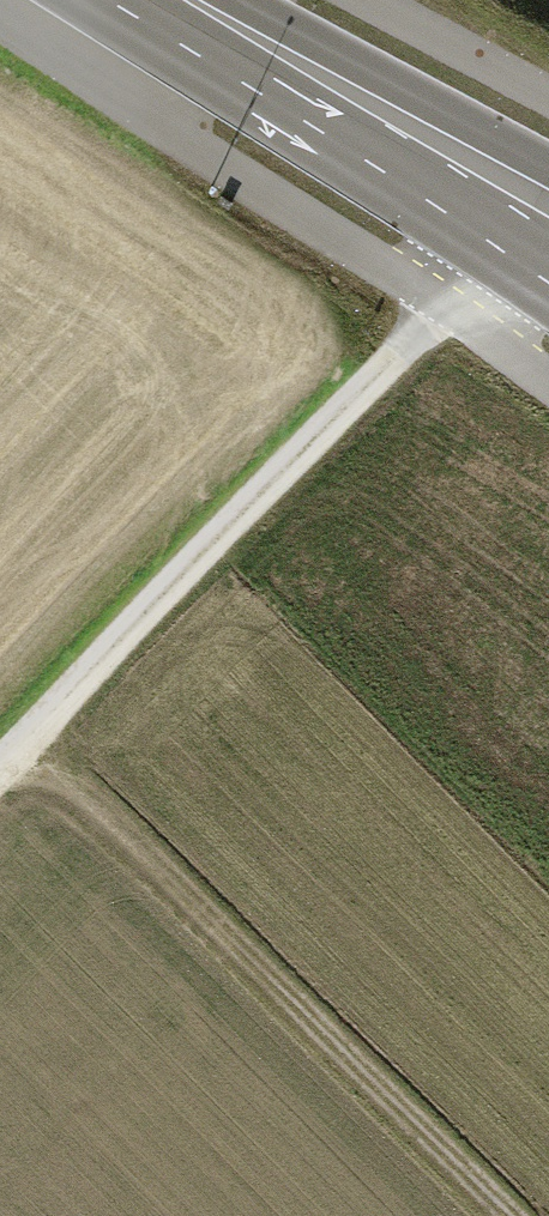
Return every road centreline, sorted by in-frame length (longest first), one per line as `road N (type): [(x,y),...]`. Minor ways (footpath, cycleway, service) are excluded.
road 1 (track): [(509,186),(435,310),(0,754)]
road 2 (track): [(502,1215),(19,735)]
road 3 (primary): [(548,211),(181,0)]

